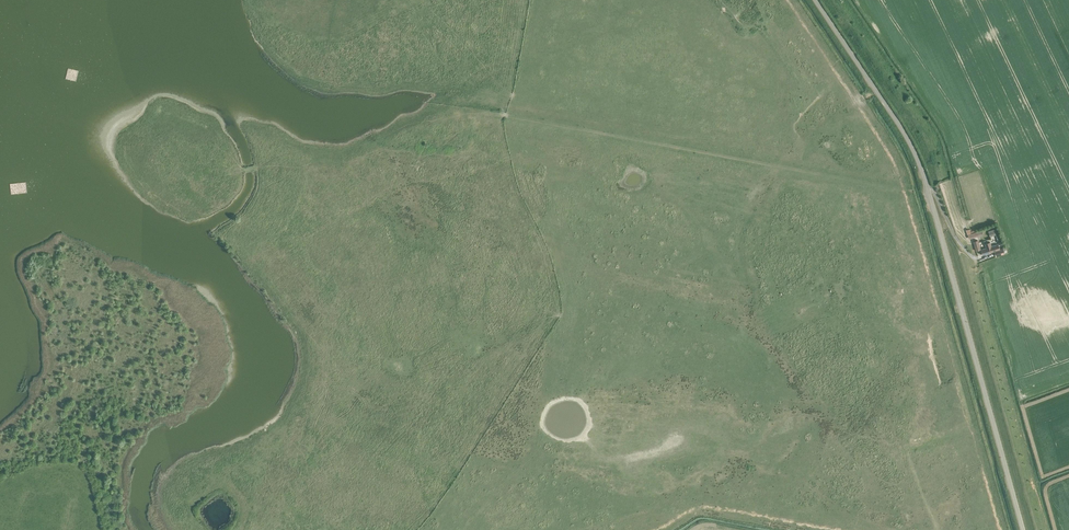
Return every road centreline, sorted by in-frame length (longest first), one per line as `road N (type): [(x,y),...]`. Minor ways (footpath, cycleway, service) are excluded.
road 1 (tertiary): [(814,0),(924,178),(1022,529)]

